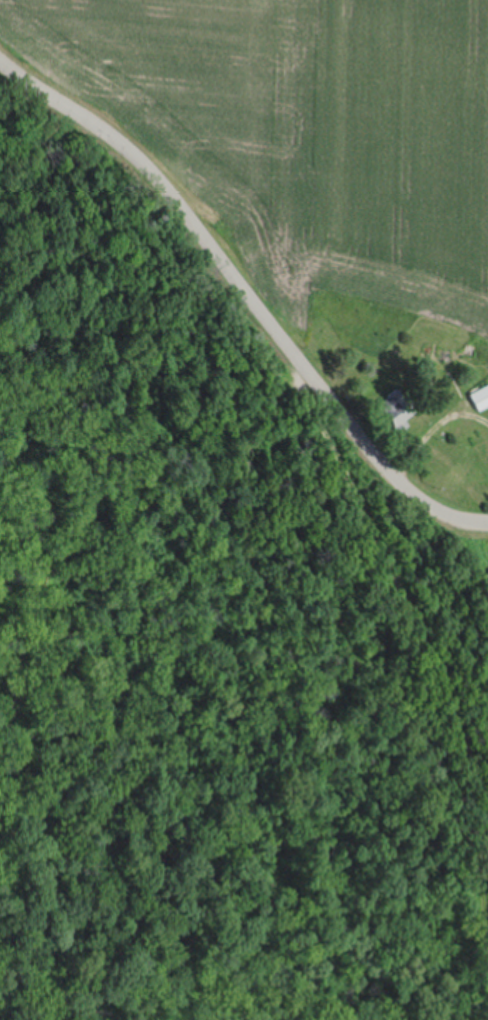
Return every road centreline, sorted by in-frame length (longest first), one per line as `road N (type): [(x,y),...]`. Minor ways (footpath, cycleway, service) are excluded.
road 1 (residential): [(487,524),(425,509),(402,491),(331,412),(140,159),(0,56)]
road 2 (residential): [(425,509),(397,536),(391,579),(444,687),(487,849)]

